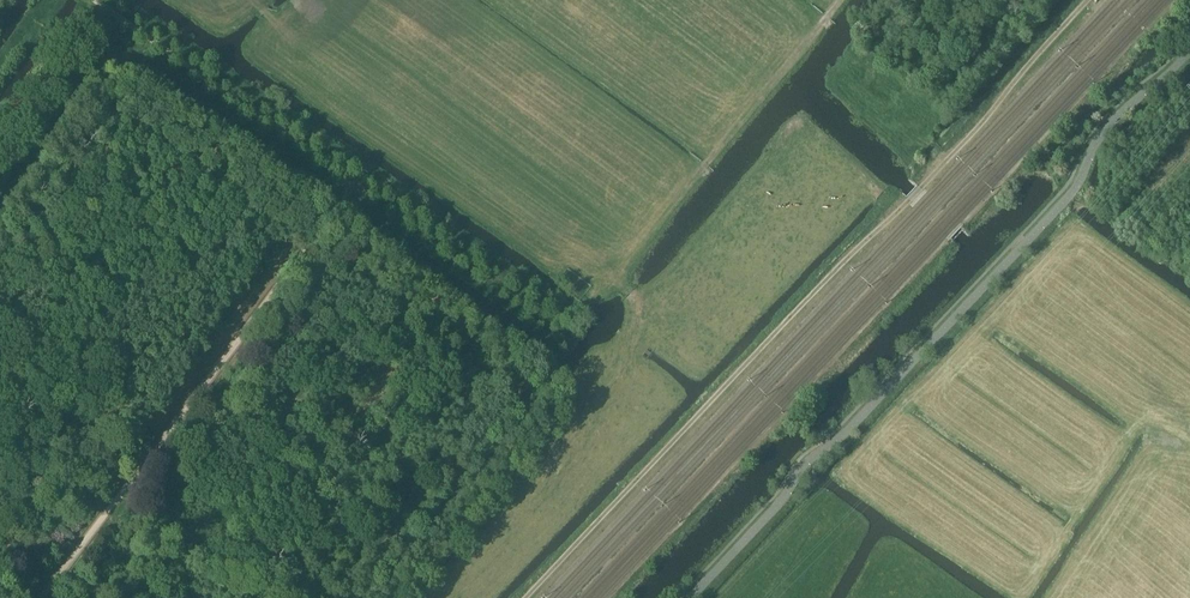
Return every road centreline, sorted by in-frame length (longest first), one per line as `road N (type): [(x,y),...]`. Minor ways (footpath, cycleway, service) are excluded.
road 1 (track): [(529,597),(1090,0)]
road 2 (track): [(331,218),(41,597)]
road 3 (track): [(842,0),(614,276),(625,289)]
road 4 (track): [(358,185),(93,0)]
road 5 (track): [(572,298),(558,315),(546,316),(358,185)]

